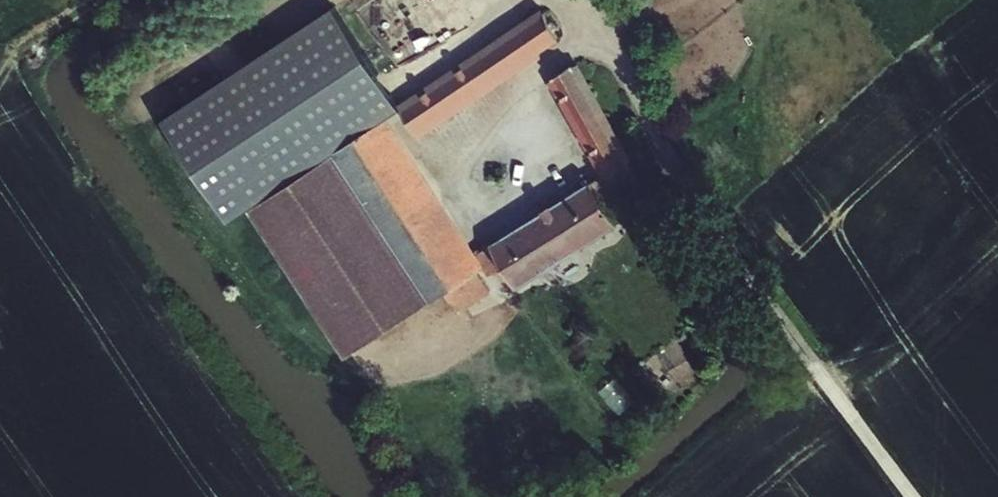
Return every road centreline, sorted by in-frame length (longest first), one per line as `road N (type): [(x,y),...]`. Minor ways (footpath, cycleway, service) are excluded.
road 1 (unclassified): [(911,496),(559,0)]

